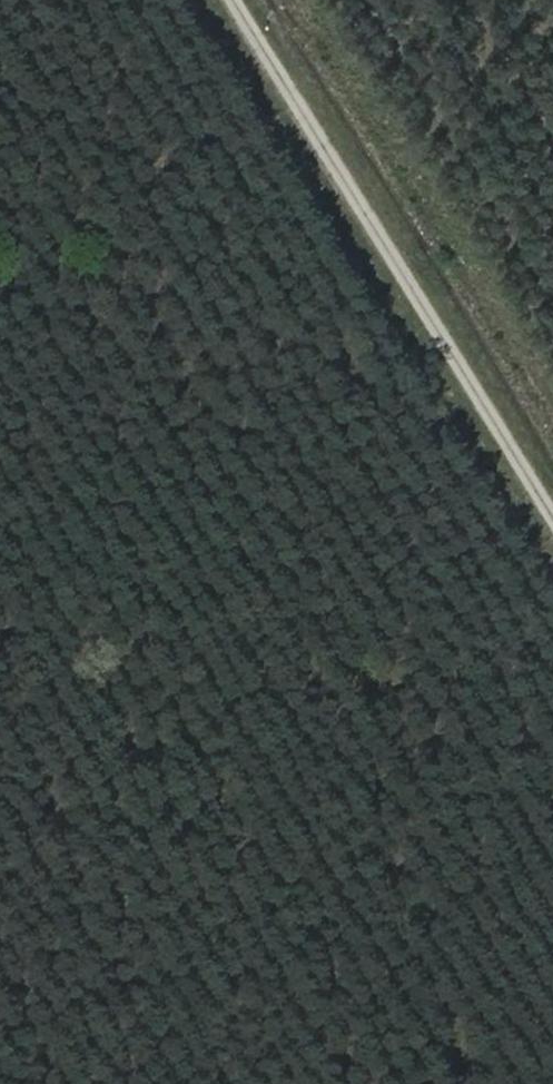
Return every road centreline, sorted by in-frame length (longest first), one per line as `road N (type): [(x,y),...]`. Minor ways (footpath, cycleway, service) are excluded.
road 1 (track): [(232,0),(552,517)]

